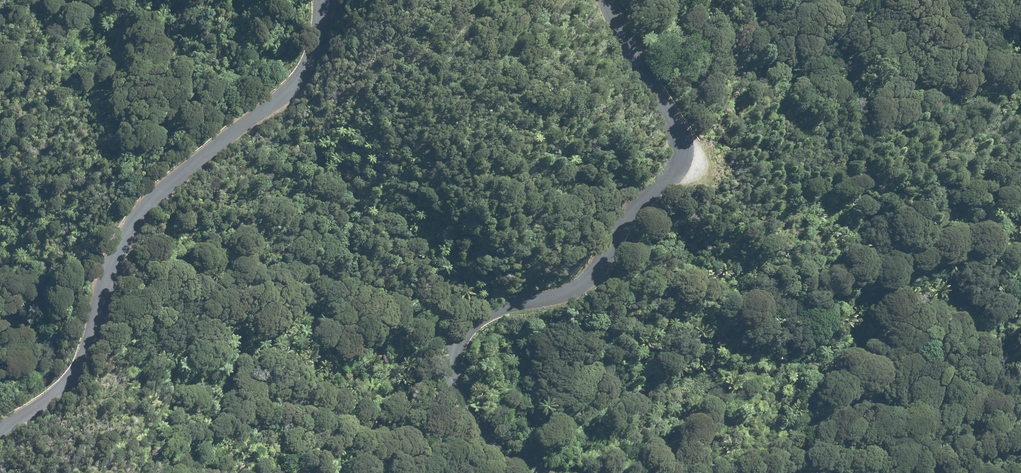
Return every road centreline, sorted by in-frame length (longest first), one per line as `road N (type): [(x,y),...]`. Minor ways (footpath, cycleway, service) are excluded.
road 1 (unclassified): [(540,472),(508,464),(474,414),(489,360),(574,301),(656,174),(655,127),(598,0)]
road 2 (unclassified): [(302,0),(274,94),(159,180),(117,229),(55,392),(0,426)]

